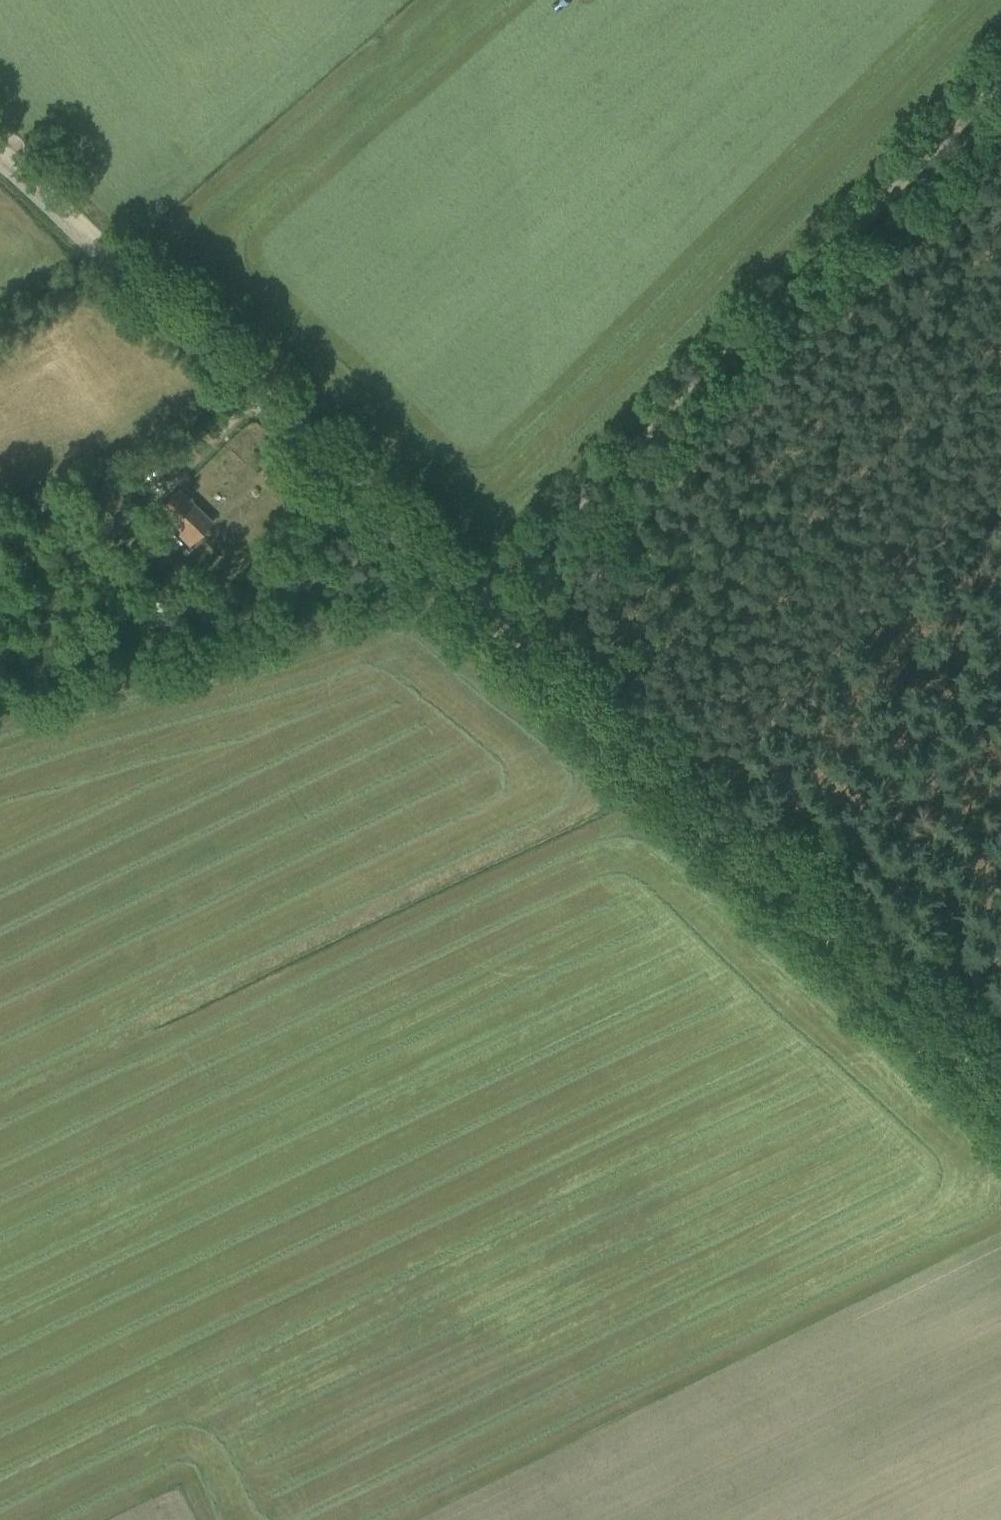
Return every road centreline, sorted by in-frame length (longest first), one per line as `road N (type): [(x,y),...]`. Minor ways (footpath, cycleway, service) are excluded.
road 1 (track): [(1000,1087),(0,150)]
road 2 (track): [(1000,83),(467,609)]

